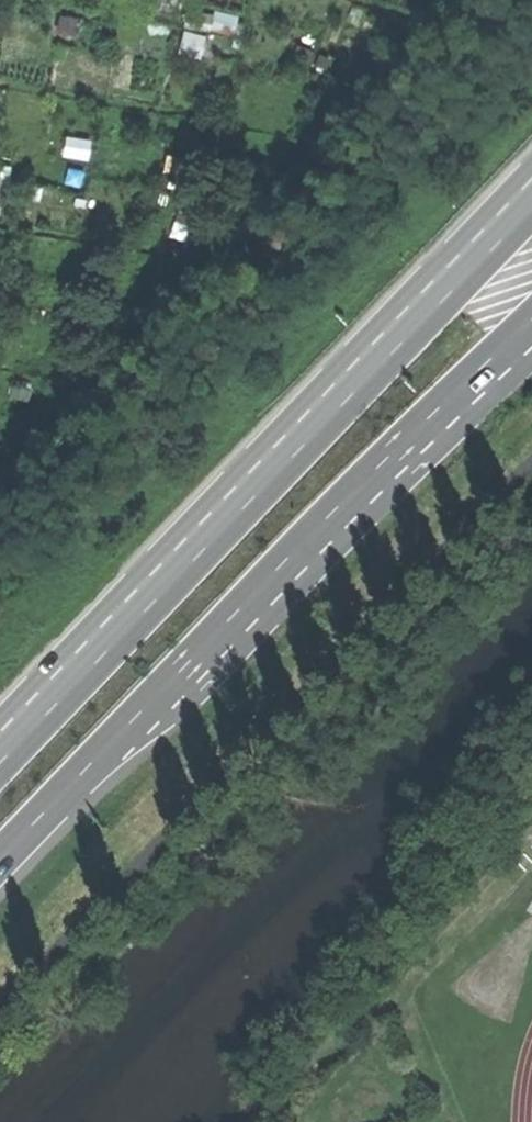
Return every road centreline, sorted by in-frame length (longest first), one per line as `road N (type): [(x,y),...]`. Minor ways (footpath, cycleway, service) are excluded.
road 1 (primary): [(531,191),(0,752)]
road 2 (primary): [(0,859),(346,499),(531,330)]

